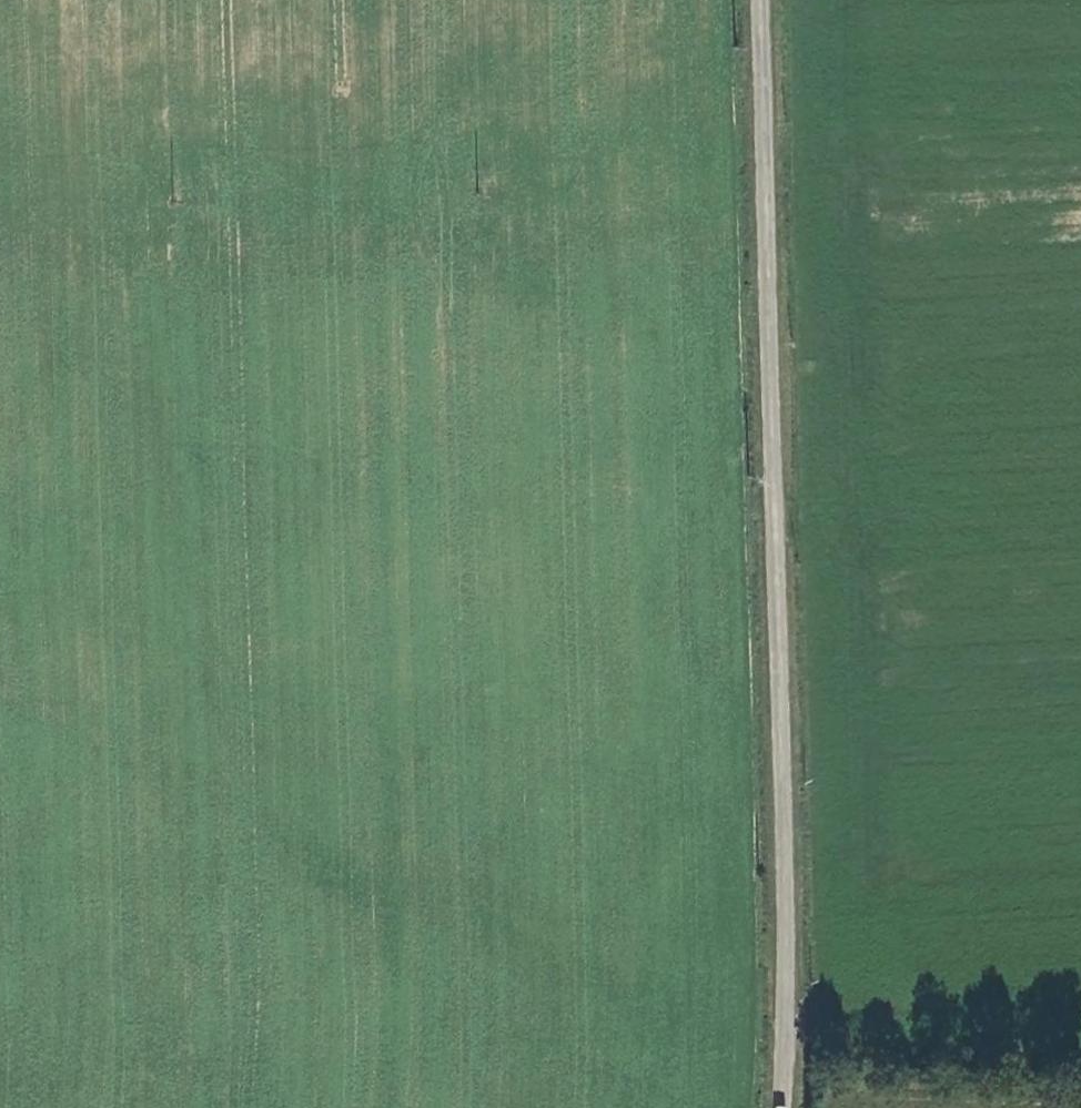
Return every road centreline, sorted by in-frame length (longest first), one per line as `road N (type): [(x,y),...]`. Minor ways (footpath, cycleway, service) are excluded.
road 1 (residential): [(783,1107),(798,965),(771,0)]

